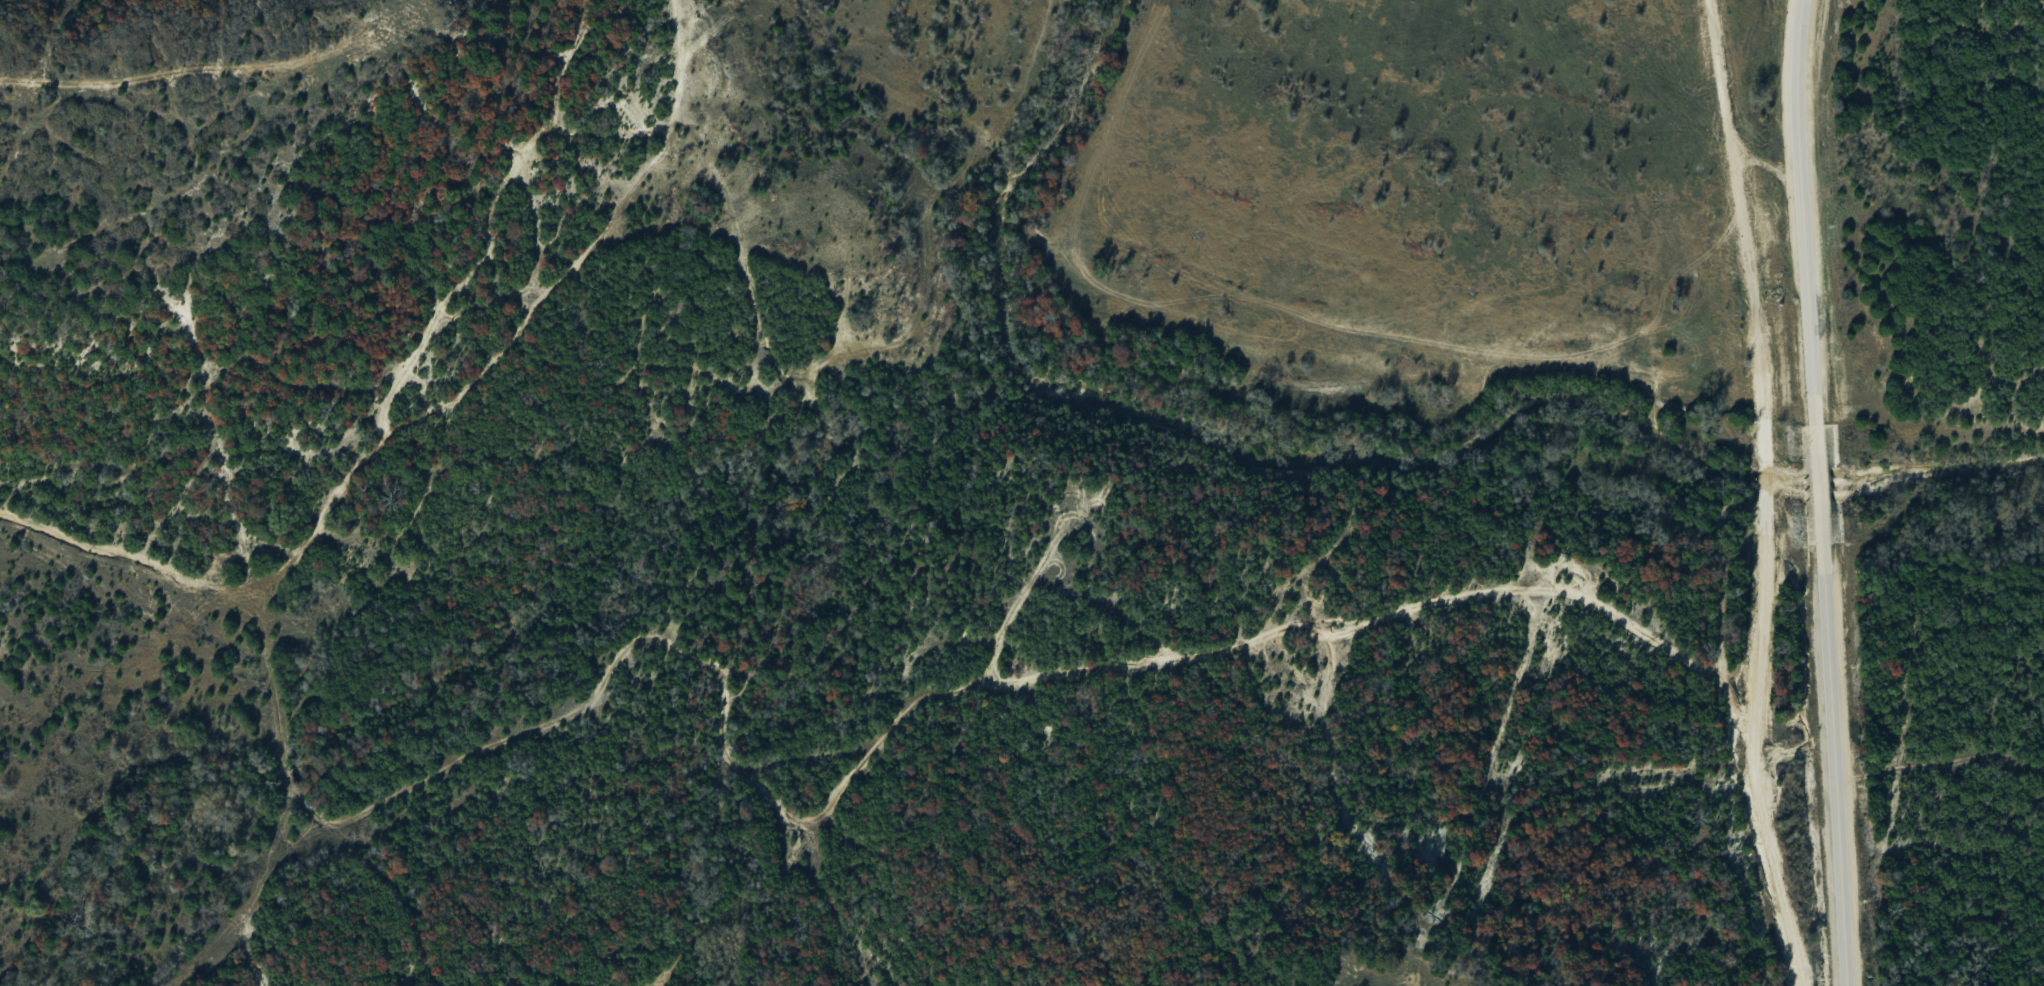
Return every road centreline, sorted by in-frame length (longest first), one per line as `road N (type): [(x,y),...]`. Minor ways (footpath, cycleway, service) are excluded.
road 1 (tertiary): [(1849,985),(1802,160),(1810,0)]

